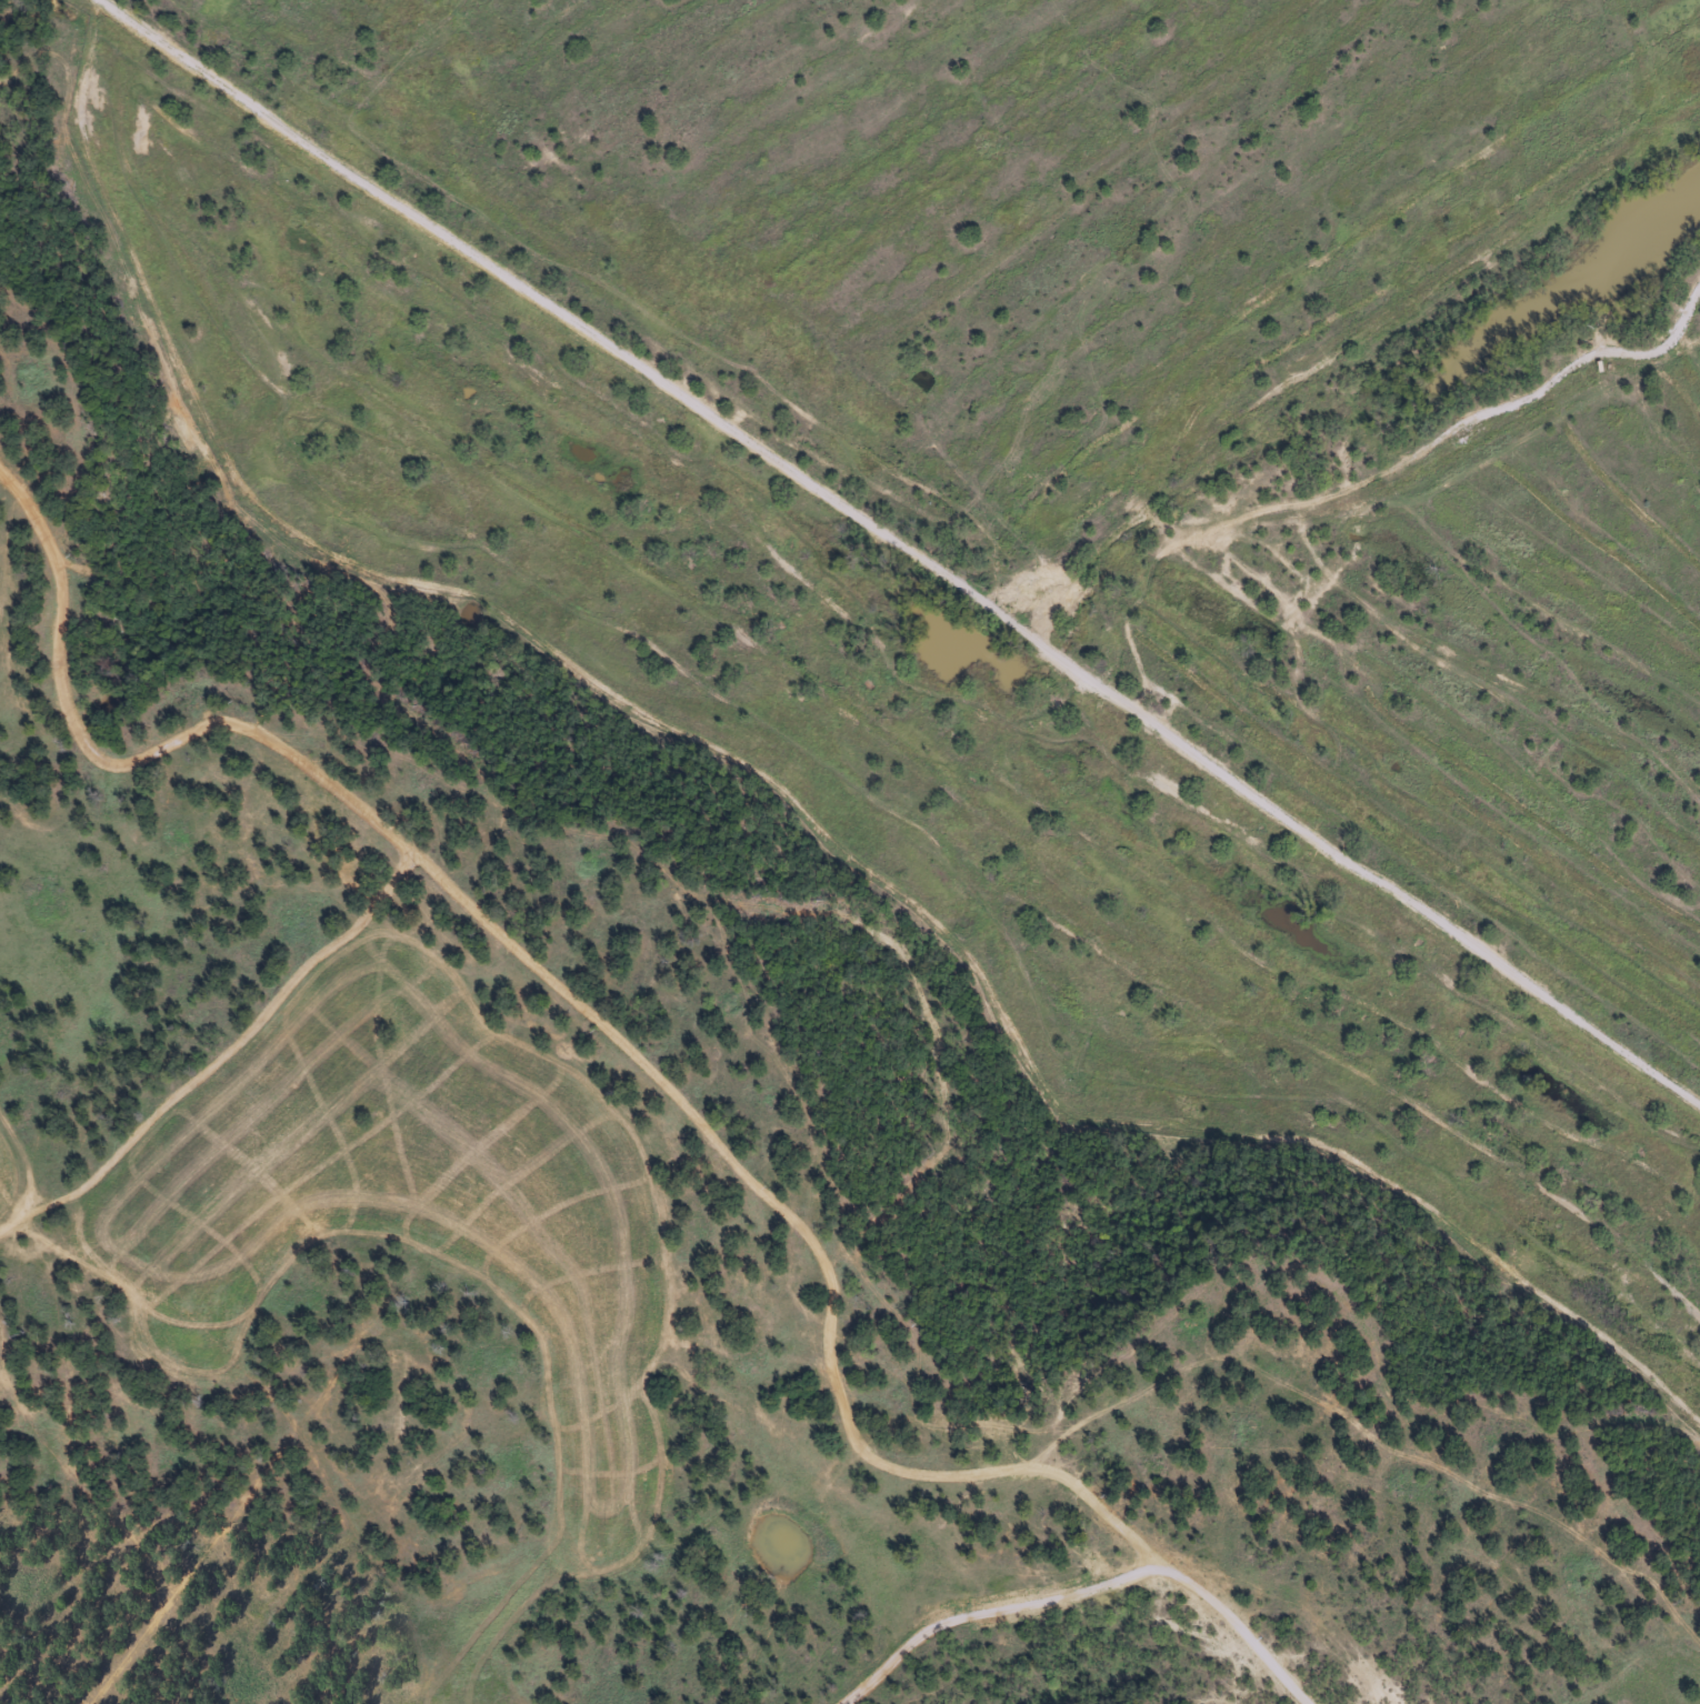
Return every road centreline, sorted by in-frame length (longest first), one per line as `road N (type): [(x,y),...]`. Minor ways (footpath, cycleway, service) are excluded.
road 1 (residential): [(1303,1703),(1223,1605),(1067,1481),(1047,1473),(920,1473),(876,1454),(831,1354),(833,1281),(817,1231),(616,1030),(567,994),(300,742),(263,721),(237,720),(138,762),(101,755),(73,693),(67,645),(74,564),(0,475)]

